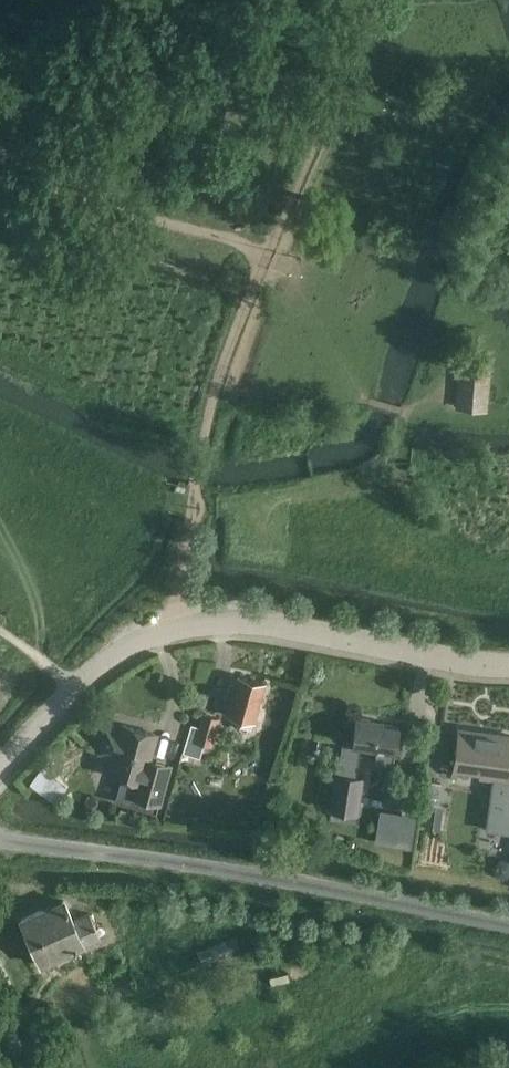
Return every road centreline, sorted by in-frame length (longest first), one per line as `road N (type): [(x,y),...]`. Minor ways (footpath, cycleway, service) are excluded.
road 1 (unclassified): [(0,767),(76,686),(157,635),(220,626),(289,631),(508,669)]
road 2 (residential): [(508,927),(256,875),(0,840)]

